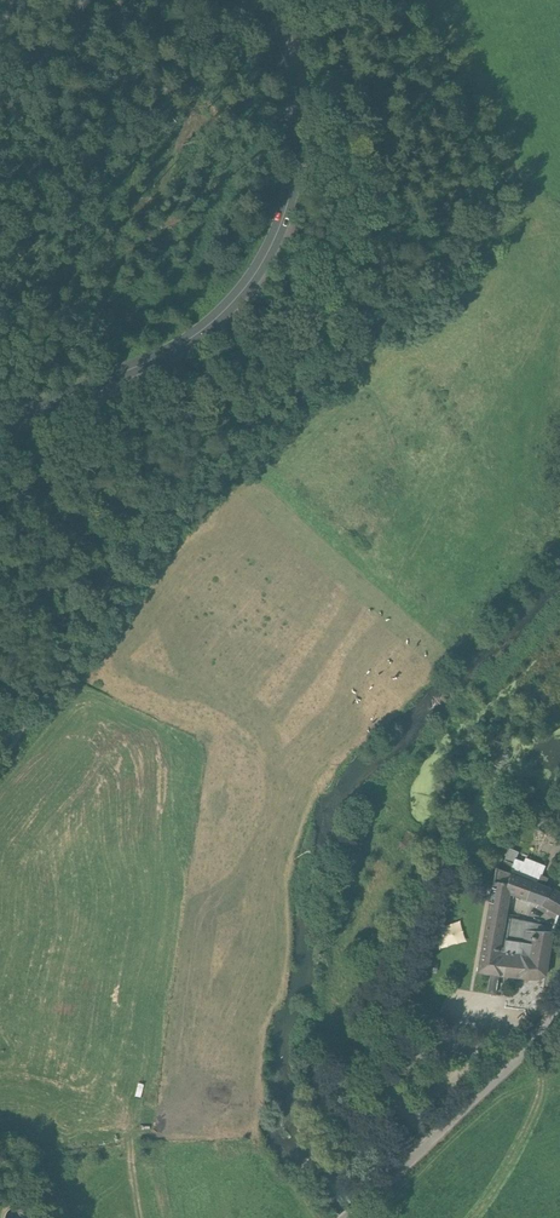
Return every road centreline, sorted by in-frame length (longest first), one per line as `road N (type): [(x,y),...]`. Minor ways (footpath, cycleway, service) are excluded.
road 1 (track): [(39,709),(95,601),(319,289),(333,238),(309,154)]
road 2 (tertiary): [(0,427),(193,339),(256,274),(290,195),(299,104),(287,60),(251,0)]
road 3 (residential): [(344,1217),(559,1013)]

